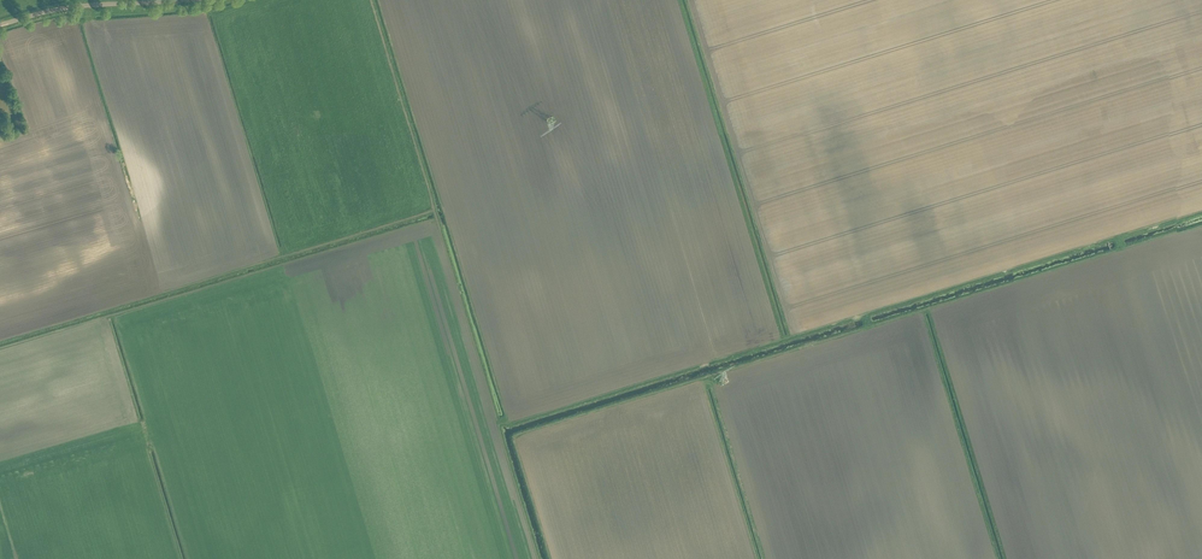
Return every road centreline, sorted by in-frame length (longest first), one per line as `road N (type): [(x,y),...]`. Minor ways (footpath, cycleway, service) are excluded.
road 1 (unclassified): [(0,24),(64,7),(170,0)]

